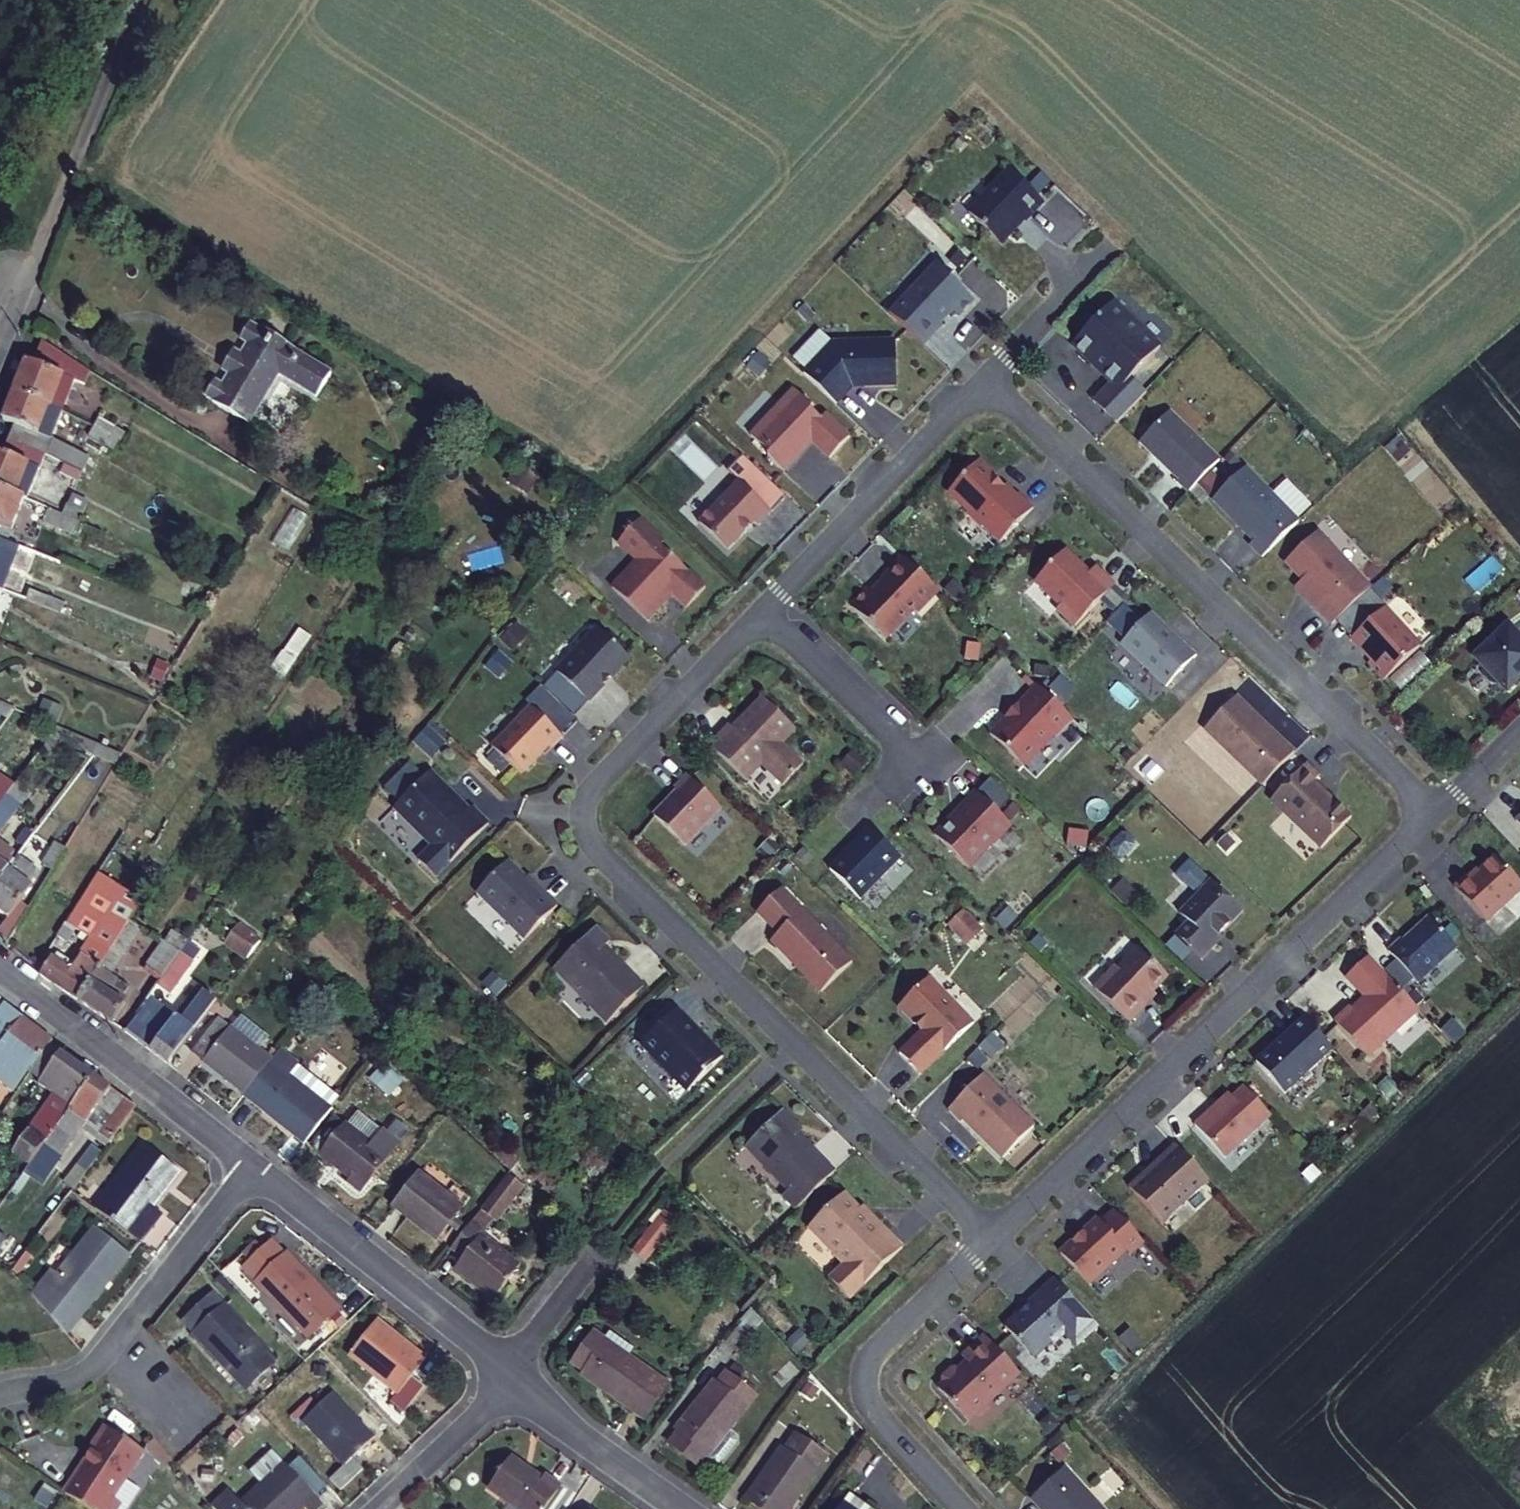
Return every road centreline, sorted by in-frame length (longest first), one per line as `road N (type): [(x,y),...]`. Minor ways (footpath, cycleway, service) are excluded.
road 1 (residential): [(763,610),(594,784),(584,805),(585,831),(600,854),(991,1237)]
road 2 (residential): [(986,383),(1429,815)]
road 3 (residential): [(1429,815),(991,1237)]
road 4 (residential): [(0,342),(140,0)]
road 5 (residential): [(991,1237),(885,1339),(865,1373),(867,1400),(880,1419),(963,1508)]
road 6 (residential): [(252,1167),(94,1365),(66,1381),(0,1395)]
road 7 (residential): [(252,1167),(509,1374)]
road 8 (residential): [(0,970),(252,1167)]
road 9 (residential): [(986,383),(763,610)]
road 10 (residential): [(509,1374),(684,1508)]
road 11 (residential): [(916,761),(763,610)]
road 12 (residential): [(377,1508),(483,1410),(509,1374)]
road 13 (residential): [(1103,255),(986,383)]
road 14 (residential): [(1519,729),(1429,815)]

